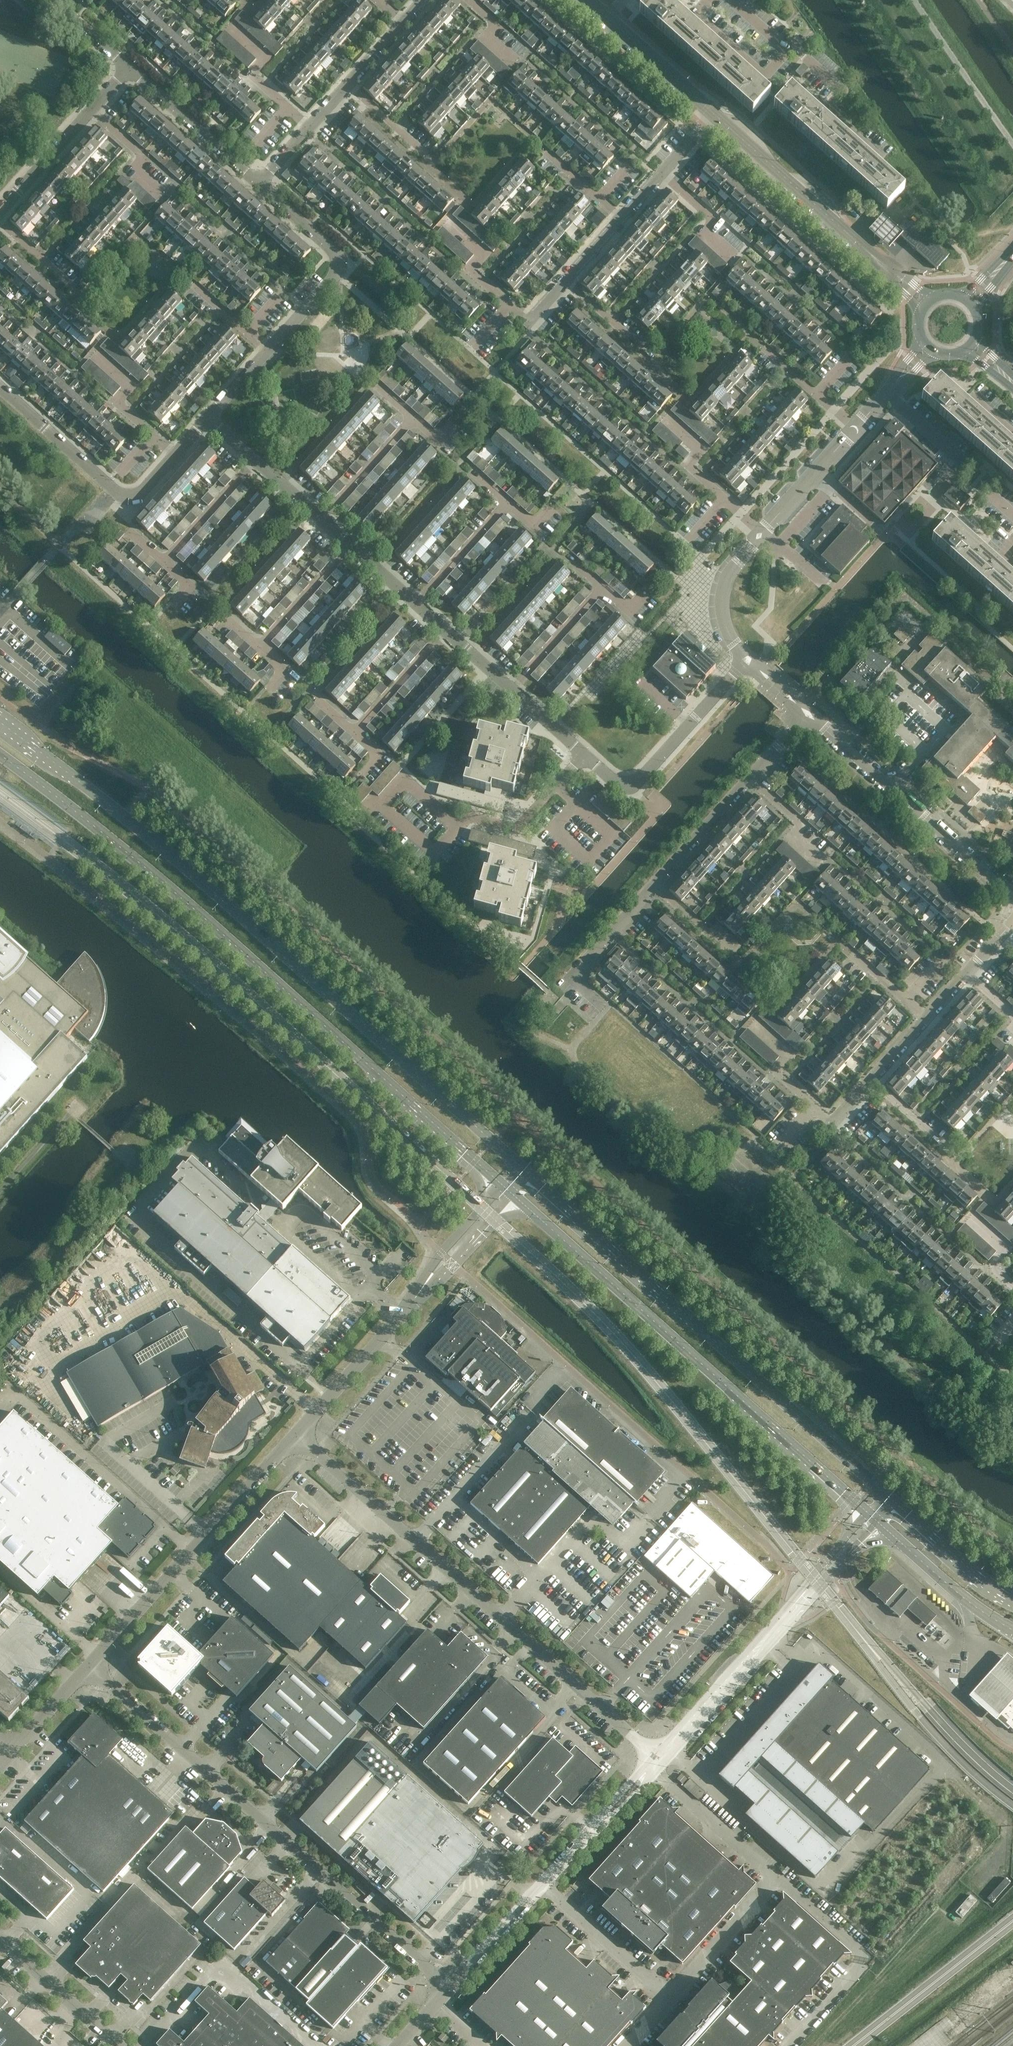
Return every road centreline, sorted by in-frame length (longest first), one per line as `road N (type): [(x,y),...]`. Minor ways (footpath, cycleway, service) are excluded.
road 1 (secondary): [(526,1171),(161,847),(0,722)]
road 2 (secondary): [(0,756),(172,892),(508,1190)]
road 3 (residential): [(586,756),(208,419)]
road 4 (secondary): [(890,1498),(526,1171)]
road 5 (unclassified): [(658,1757),(296,1435)]
road 6 (unclassified): [(449,1988),(88,1665)]
road 7 (secondary): [(508,1190),(868,1514)]
road 8 (residential): [(893,388),(727,576),(721,623),(748,660)]
road 9 (unclassified): [(296,1435),(508,1190)]
road 10 (residential): [(261,186),(333,250),(336,275),(208,419)]
road 11 (unclassified): [(88,1665),(296,1435)]
road 12 (residential): [(208,419),(145,491),(120,497),(0,387)]
road 13 (residential): [(807,713),(1012,896)]
road 14 (residential): [(879,160),(827,109),(842,90),(732,0)]
road 15 (unclassified): [(787,2045),(867,1958),(778,1878)]
road 16 (unclassified): [(312,2045),(220,1963),(146,2045)]
road 17 (residential): [(748,660),(636,783),(614,781),(586,756)]
road 18 (residential): [(566,281),(714,115)]
road 19 (tertiary): [(875,257),(714,115)]
road 20 (unclassified): [(658,1757),(796,1607)]
road 21 (secondary): [(856,2045),(1012,1921)]
road 22 (residential): [(755,1025),(789,1056),(777,1071),(835,1124),(870,1083)]
road 23 (residential): [(0,213),(128,68)]
road 24 (residential): [(128,68),(261,186)]
road 25 (secondary): [(877,1522),(1012,1631)]
road 26 (unclassified): [(670,1997),(542,1883)]
road 27 (residential): [(603,1009),(570,979),(655,885)]
road 28 (unclassified): [(778,1878),(650,1766)]
road 29 (unclassified): [(670,1997),(778,1878)]
road 30 (unclassified): [(542,1883),(650,1766)]
road 31 (secondary): [(1012,1600),(890,1498)]
road 32 (unclassified): [(118,2045),(0,1941)]
road 33 (residential): [(469,815),(517,828),(586,756)]
road 34 (tertiary): [(714,115),(607,18)]
road 35 (residential): [(655,885),(749,779)]
road 36 (unclassified): [(449,1988),(542,1883)]
road 37 (residential): [(261,186),(350,85)]
road 38 (residential): [(749,779),(806,831),(799,840),(825,865)]

